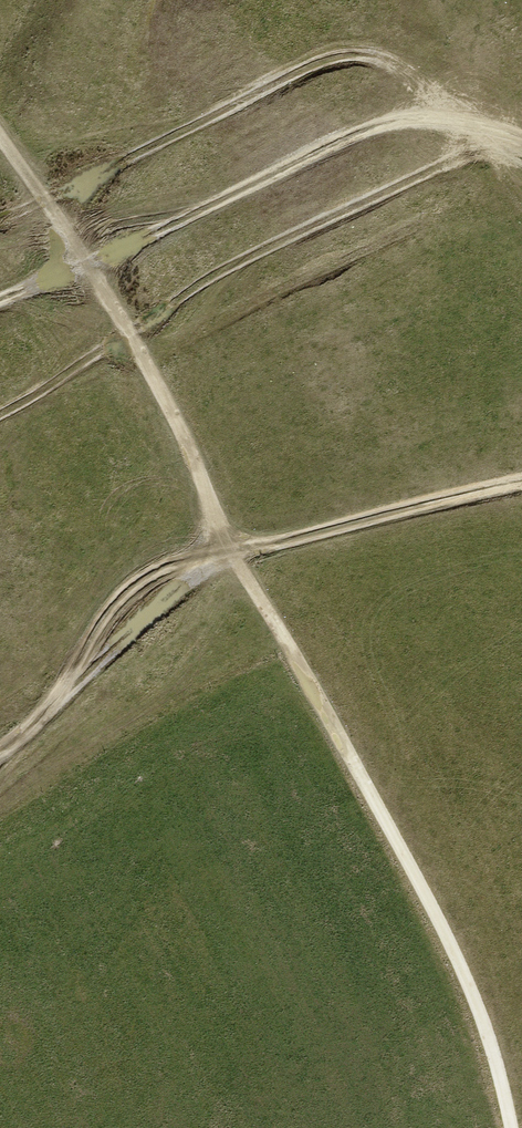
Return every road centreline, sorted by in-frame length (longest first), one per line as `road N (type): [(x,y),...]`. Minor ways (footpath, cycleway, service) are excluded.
road 1 (track): [(508,1127),(460,965),(237,561),(131,333),(0,140)]
road 2 (track): [(521,489),(237,561),(131,621),(69,699),(0,760)]
road 3 (track): [(109,302),(195,298),(447,173),(521,166)]

